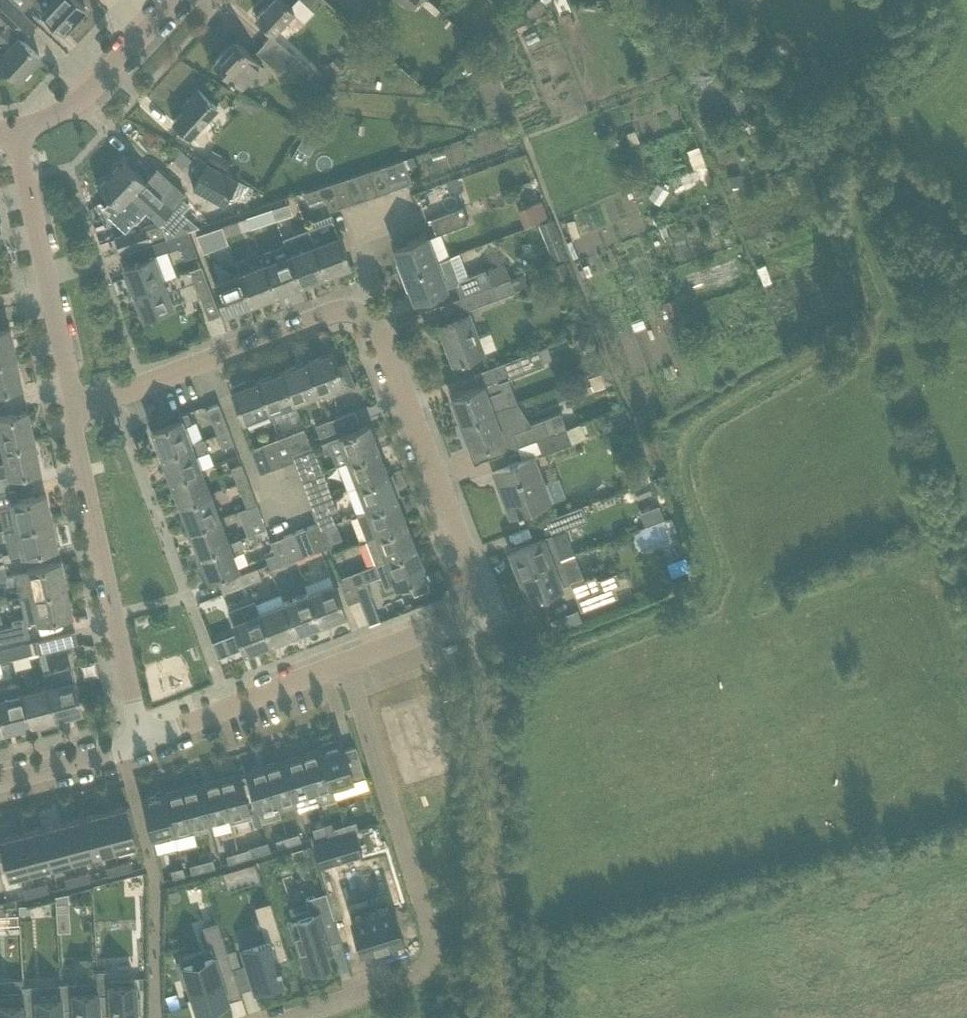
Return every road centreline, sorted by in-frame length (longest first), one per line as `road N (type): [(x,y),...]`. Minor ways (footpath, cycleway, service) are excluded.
road 1 (unclassified): [(357,315),(376,329),(473,577),(476,603),(474,616),(345,661)]
road 2 (residential): [(345,661),(433,949),(419,969),(289,1017)]
road 3 (track): [(474,616),(508,1017)]
road 4 (unclassified): [(142,738),(72,411)]
road 5 (unclassified): [(72,411),(342,310),(357,315)]
road 6 (unclassified): [(72,411),(16,131)]
road 7 (unclassified): [(345,661),(142,738)]
road 8 (unclassified): [(16,131),(78,93),(169,0)]
road 9 (unclassified): [(0,777),(142,738)]
road 10 (unclassified): [(357,315),(373,240),(403,193)]

